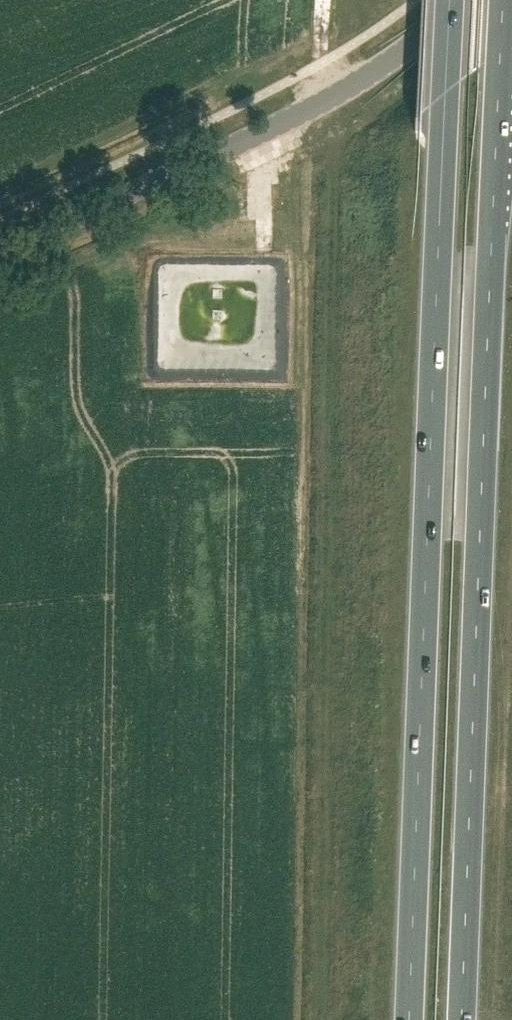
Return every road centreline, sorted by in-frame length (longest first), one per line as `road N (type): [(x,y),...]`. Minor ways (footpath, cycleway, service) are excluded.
road 1 (trunk): [(450,0),(408,1019)]
road 2 (trunk): [(462,1019),(503,0)]
road 3 (tertiary): [(0,252),(319,102),(466,0)]

